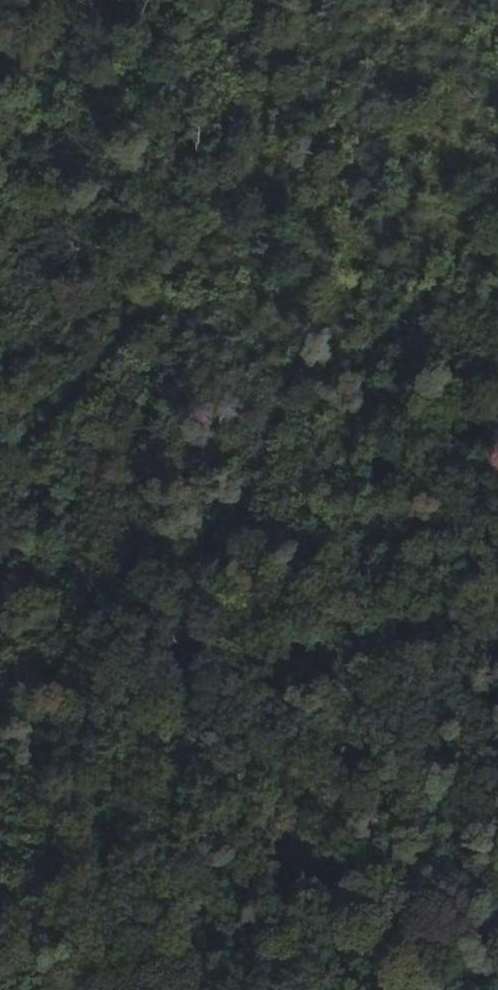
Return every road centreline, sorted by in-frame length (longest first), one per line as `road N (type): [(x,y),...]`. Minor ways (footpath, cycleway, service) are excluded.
road 1 (track): [(230,989),(497,919)]

